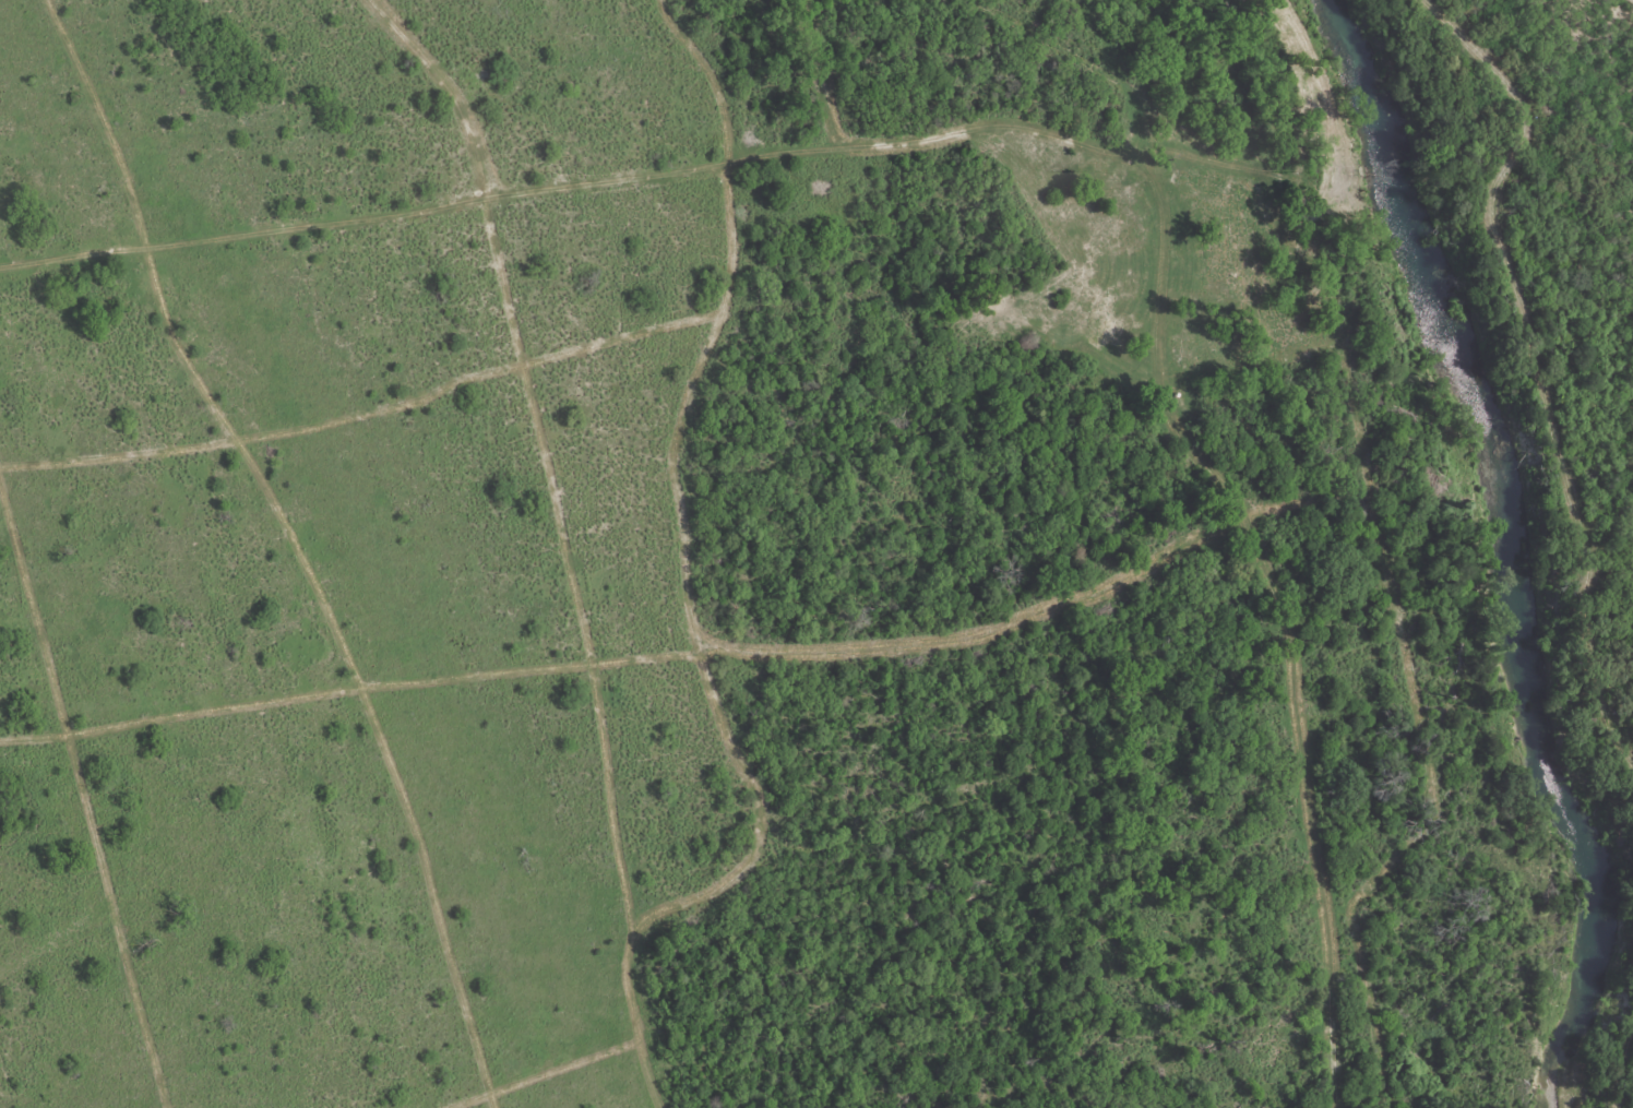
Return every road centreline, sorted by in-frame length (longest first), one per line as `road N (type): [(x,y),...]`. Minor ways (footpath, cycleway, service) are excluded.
road 1 (residential): [(1345,1107),(1340,904),(1321,813),(1301,630),(1266,547),(1196,427),(1167,395),(1159,145),(1129,116),(1121,50),(1072,0)]
road 2 (residential): [(0,273),(879,141),(1129,116)]

